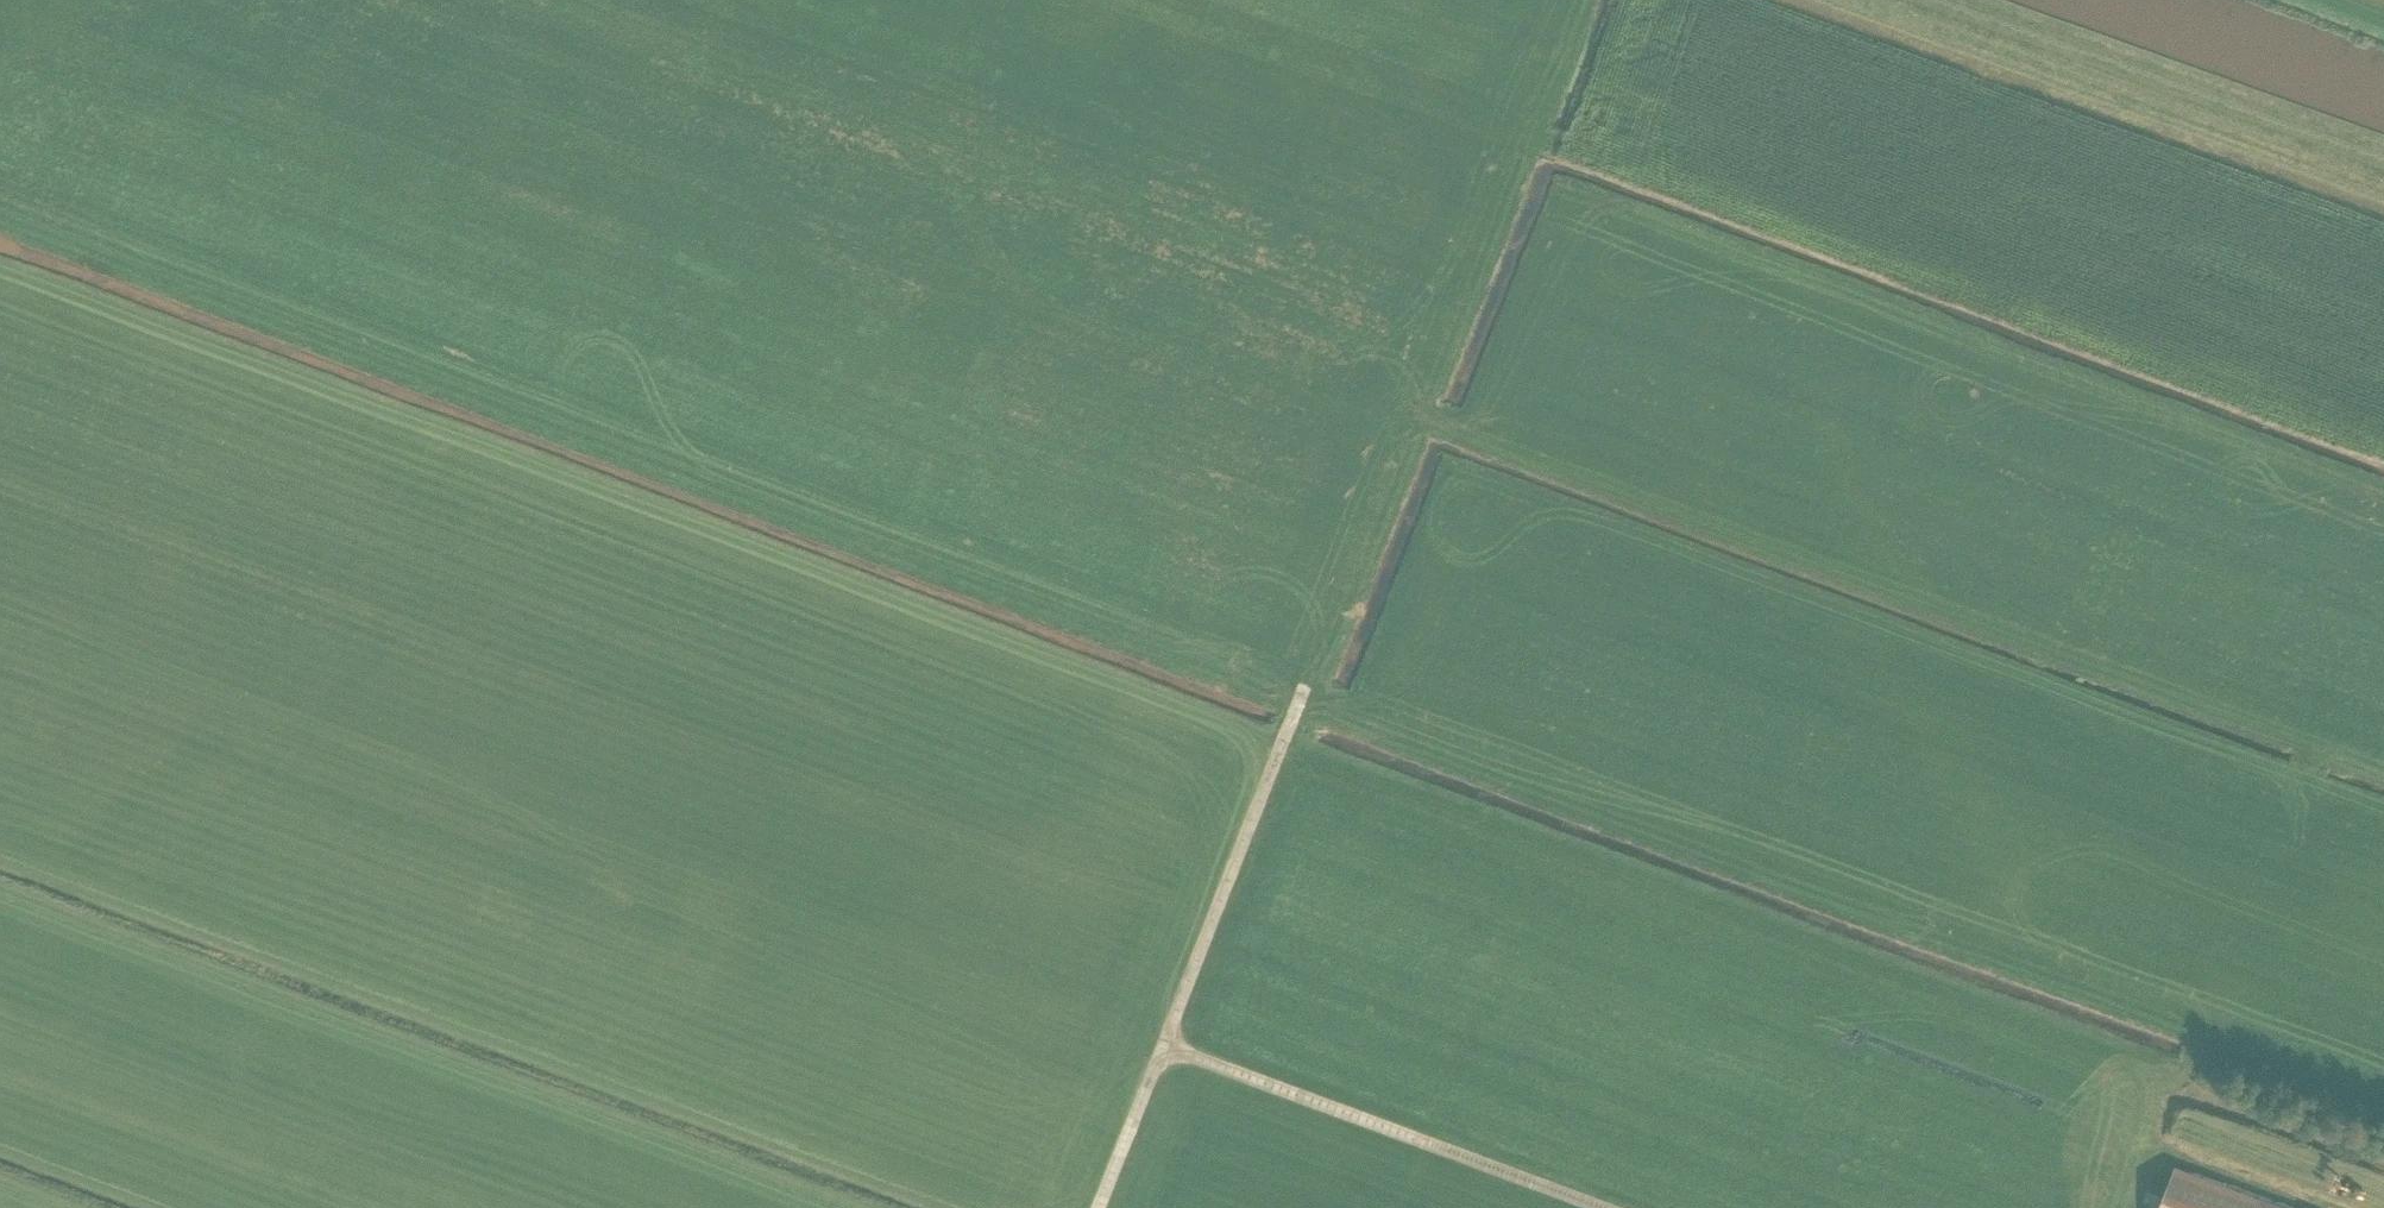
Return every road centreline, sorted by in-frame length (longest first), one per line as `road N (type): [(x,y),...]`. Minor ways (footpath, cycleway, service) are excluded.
road 1 (track): [(2383,179),(1880,0)]

